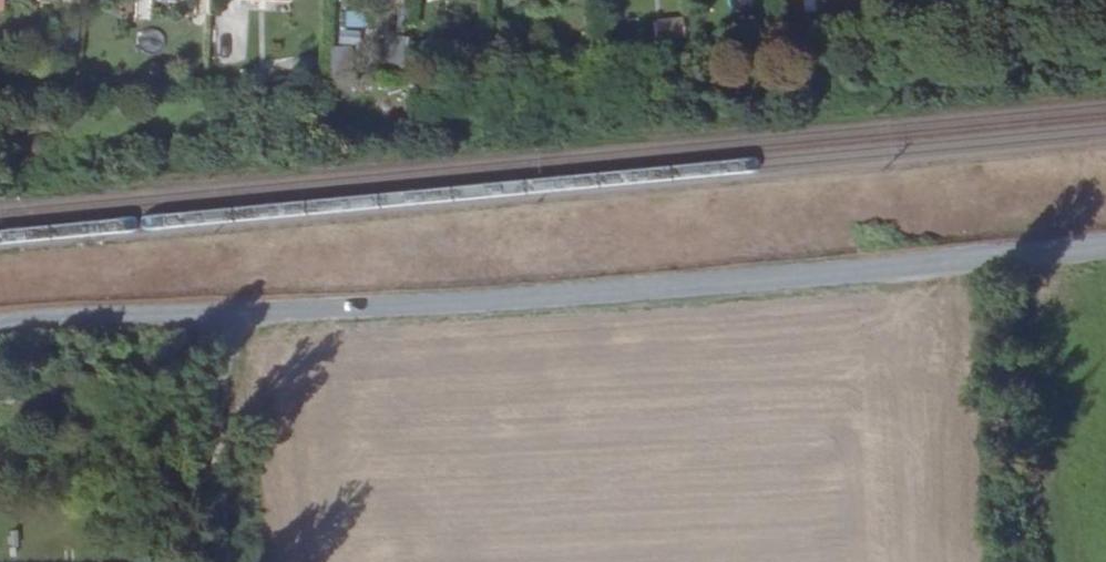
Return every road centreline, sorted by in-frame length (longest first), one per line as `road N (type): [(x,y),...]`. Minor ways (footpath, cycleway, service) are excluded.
road 1 (unclassified): [(0,320),(436,304),(1105,245)]

